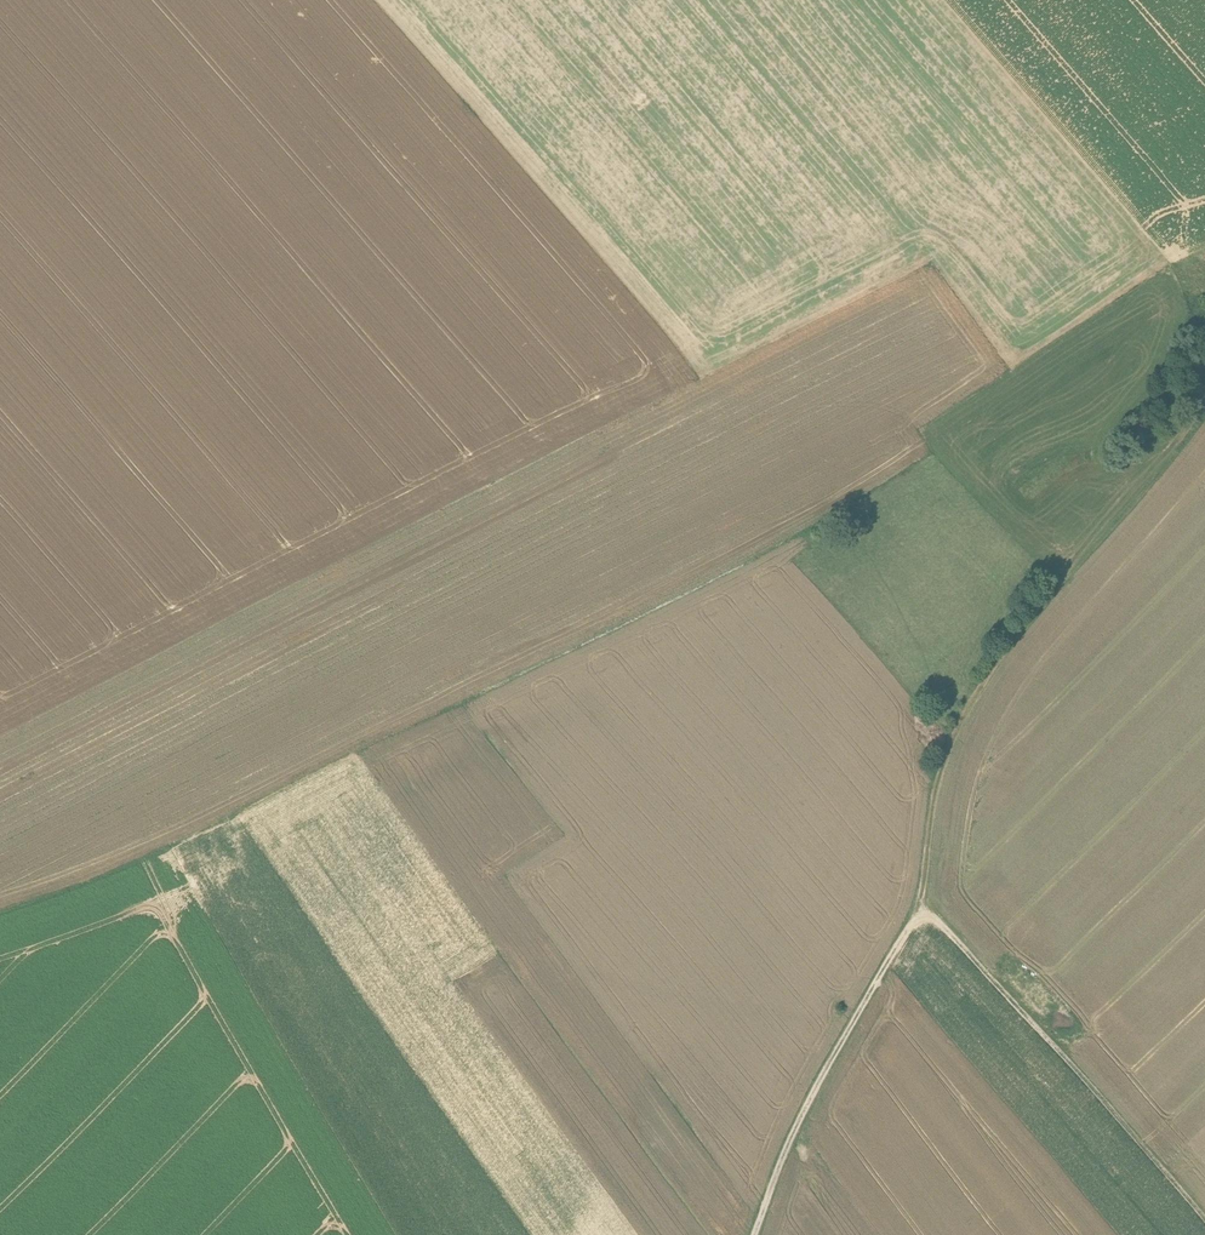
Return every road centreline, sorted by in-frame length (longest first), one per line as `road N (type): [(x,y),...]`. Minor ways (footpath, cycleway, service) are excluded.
road 1 (track): [(755,1234),(815,1094),(918,915),(927,914),(1204,1215)]

